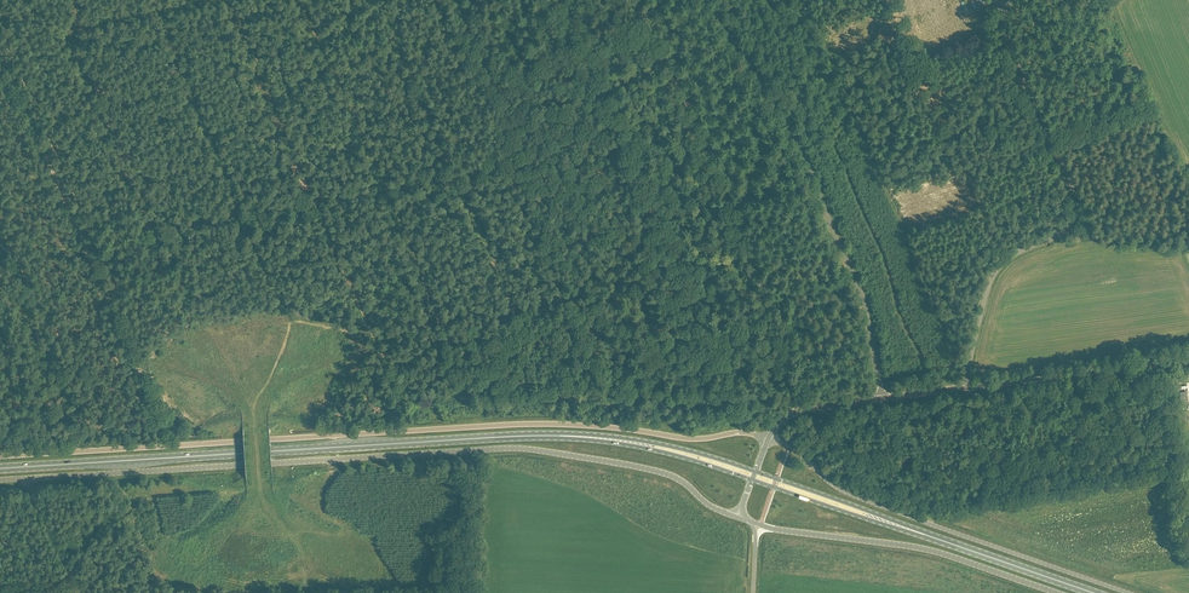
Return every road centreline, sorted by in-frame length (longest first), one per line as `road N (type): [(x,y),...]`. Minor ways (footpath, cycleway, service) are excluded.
road 1 (unclassified): [(0,458),(511,425),(768,439)]
road 2 (primary): [(0,469),(550,436)]
road 3 (unclassified): [(275,463),(523,448),(665,473),(737,517)]
road 4 (unclassified): [(965,388),(996,270),(1065,230),(1076,206),(1006,34),(1010,0)]
road 5 (unclassified): [(882,398),(859,286),(808,161),(713,0)]
road 6 (track): [(0,52),(168,447)]
road 7 (unclassified): [(1126,592),(852,496),(768,439)]
road 8 (unclassified): [(1058,592),(922,548),(755,525)]
road 9 (unclassified): [(275,463),(0,481)]
road 10 (primary): [(752,479),(1013,565)]
road 11 (primary): [(1013,565),(755,471)]
road 12 (unclassified): [(965,388),(1188,359)]
road 13 (primary): [(755,471),(635,440),(550,436)]
road 14 (primary): [(550,436),(665,451),(752,479)]
road 15 (unclassified): [(768,439),(794,413),(882,398)]

